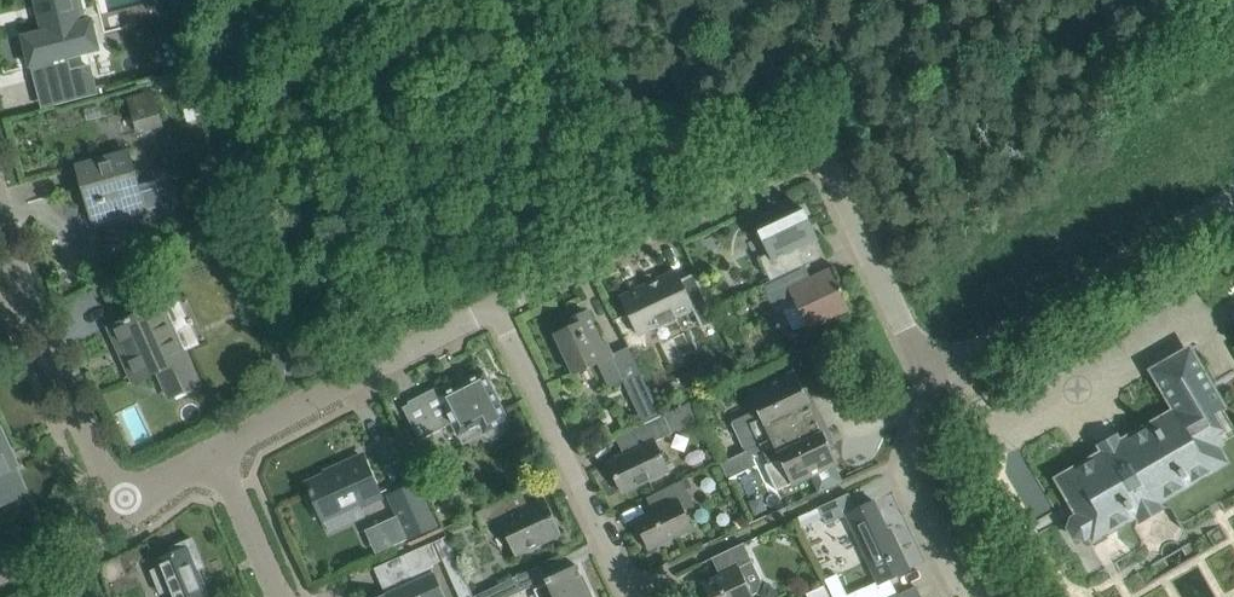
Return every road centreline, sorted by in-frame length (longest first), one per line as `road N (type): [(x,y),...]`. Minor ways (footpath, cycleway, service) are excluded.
road 1 (residential): [(495,305),(826,152),(903,323),(936,362)]
road 2 (unclassified): [(936,362),(984,343),(1233,197)]
road 3 (residential): [(0,207),(42,341),(99,464),(133,509)]
road 4 (residential): [(631,596),(495,305)]
road 5 (residential): [(214,453),(495,305)]
road 6 (residential): [(969,596),(904,472),(936,362)]
road 7 (residential): [(278,596),(214,453)]
road 8 (residential): [(0,571),(133,509)]

